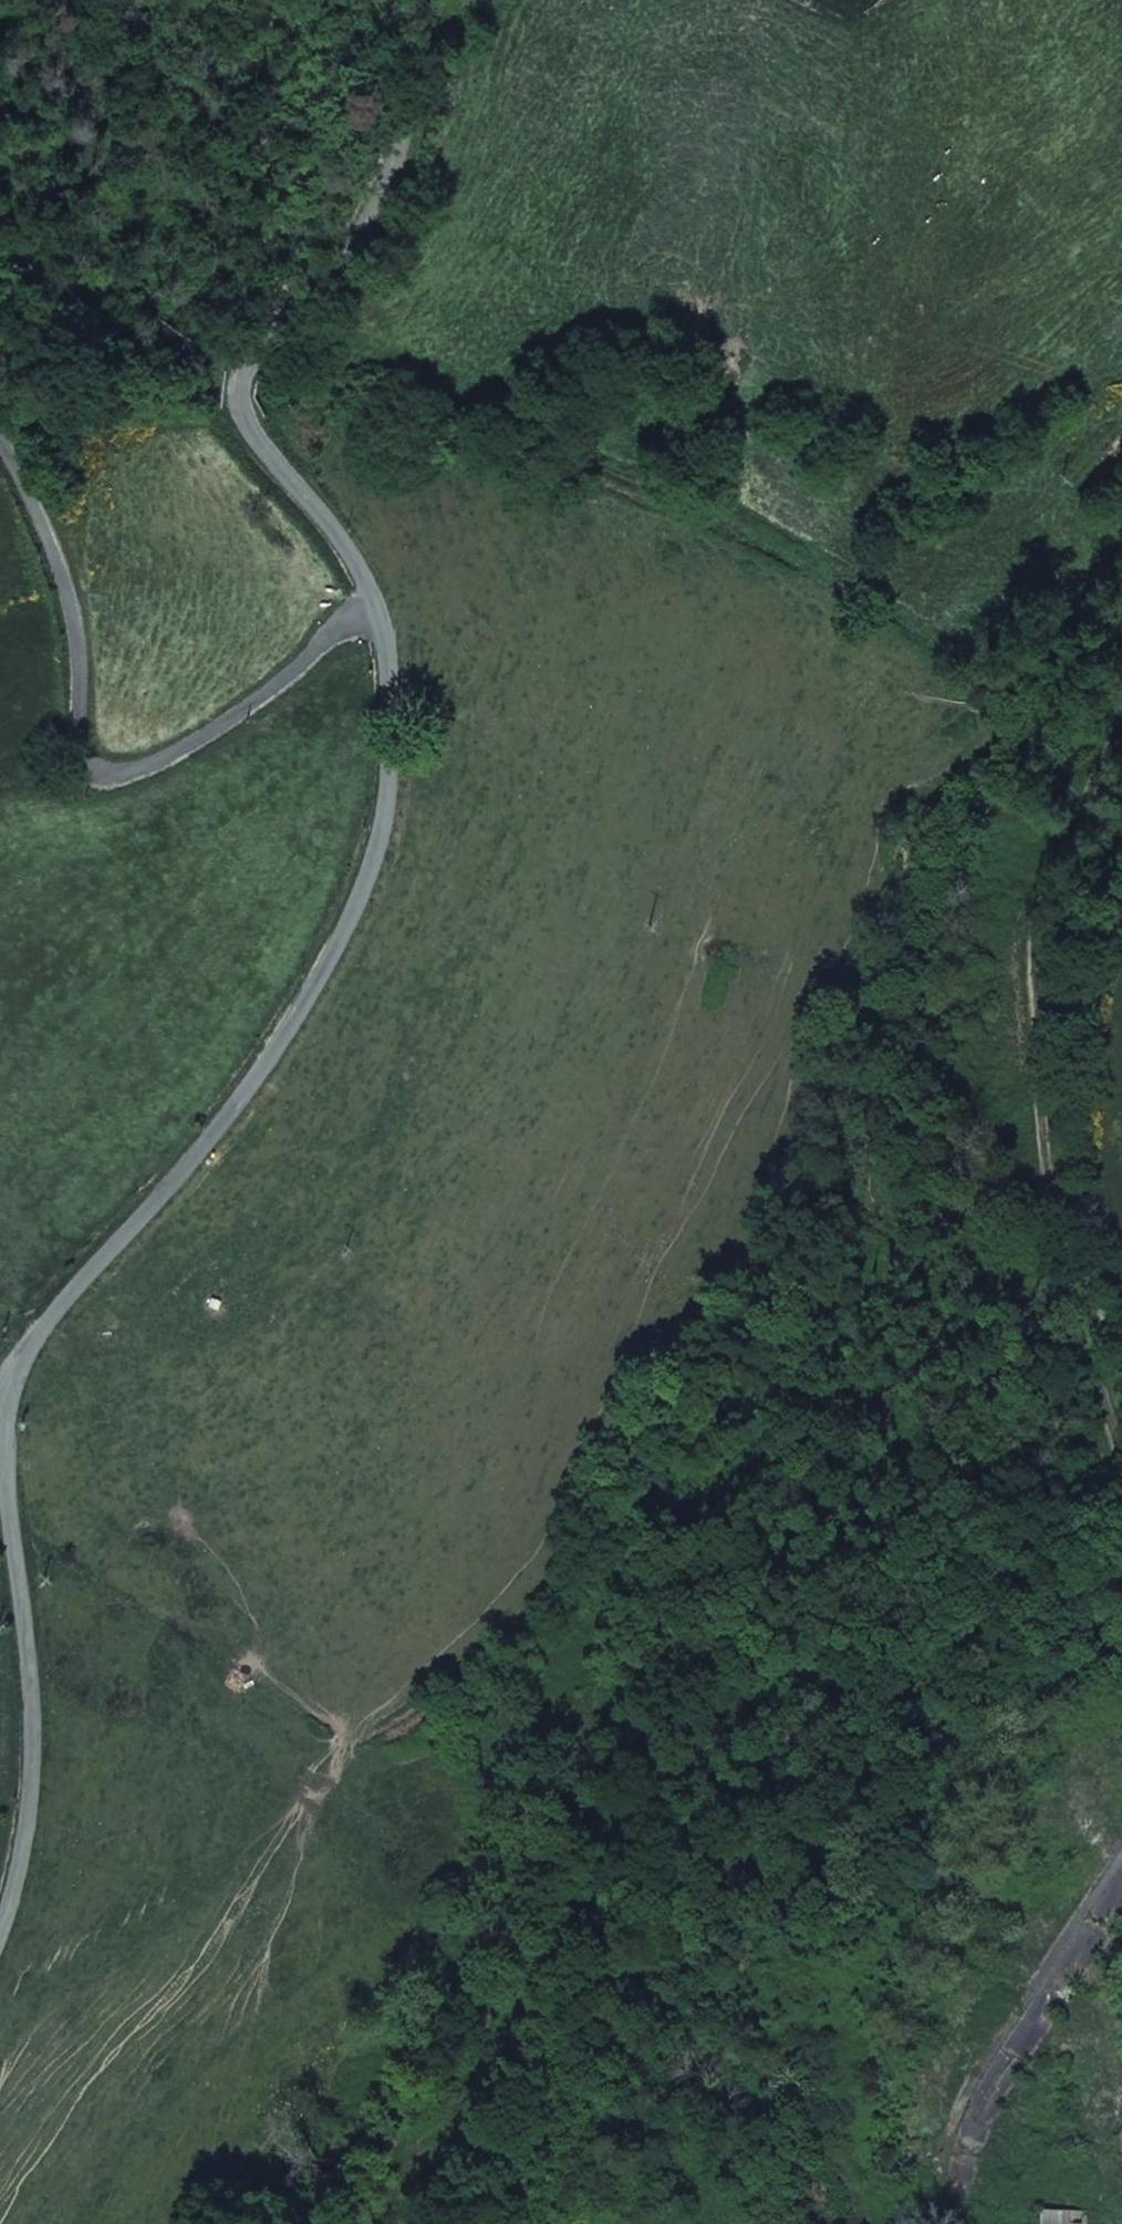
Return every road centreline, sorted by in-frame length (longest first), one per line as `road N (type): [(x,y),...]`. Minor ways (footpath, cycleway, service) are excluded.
road 1 (unclassified): [(0,1395),(46,1323),(263,1067),(338,945),(378,843),(394,773),(378,607)]
road 2 (unclassified): [(378,607),(349,542),(241,412),(242,361),(249,342),(346,243),(415,139),(458,0)]
road 3 (unclassified): [(0,444),(41,513),(67,586),(78,634),(76,731),(88,765),(109,776),(198,742),(378,607)]
road 4 (unclassified): [(0,1925),(26,1821),(34,1728),(0,1429)]

